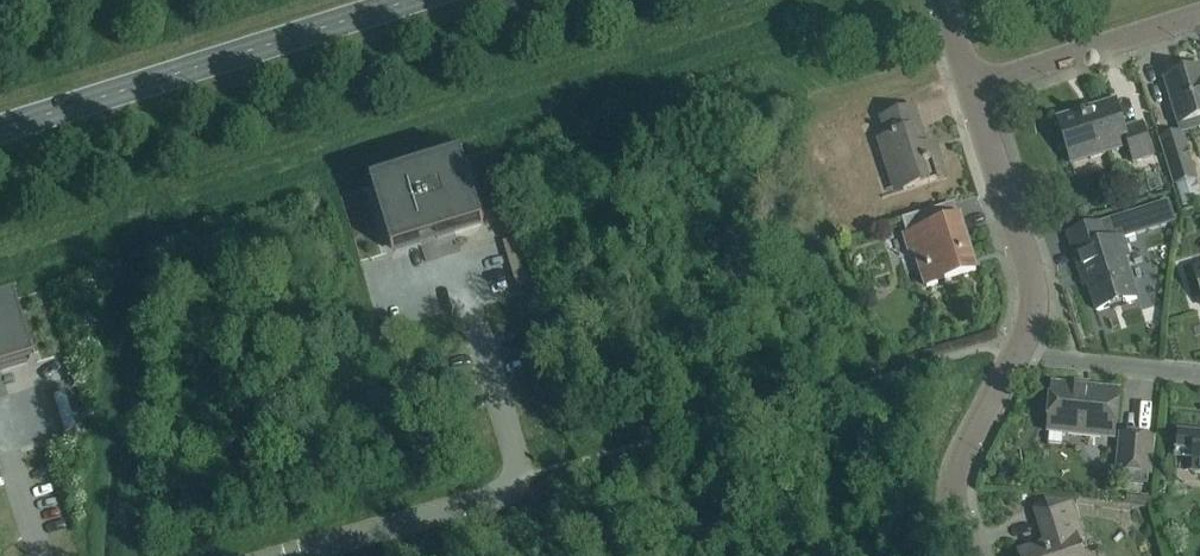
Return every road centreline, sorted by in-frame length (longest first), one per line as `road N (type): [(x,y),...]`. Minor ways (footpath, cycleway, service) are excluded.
road 1 (secondary): [(0,123),(403,0)]
road 2 (residential): [(1015,360),(1039,296),(970,85)]
road 3 (unclassified): [(282,555),(501,493),(517,475)]
road 4 (residential): [(970,85),(1199,13)]
road 5 (residential): [(966,555),(953,515),(954,465),(1015,360)]
road 6 (residential): [(1199,377),(1015,360)]

